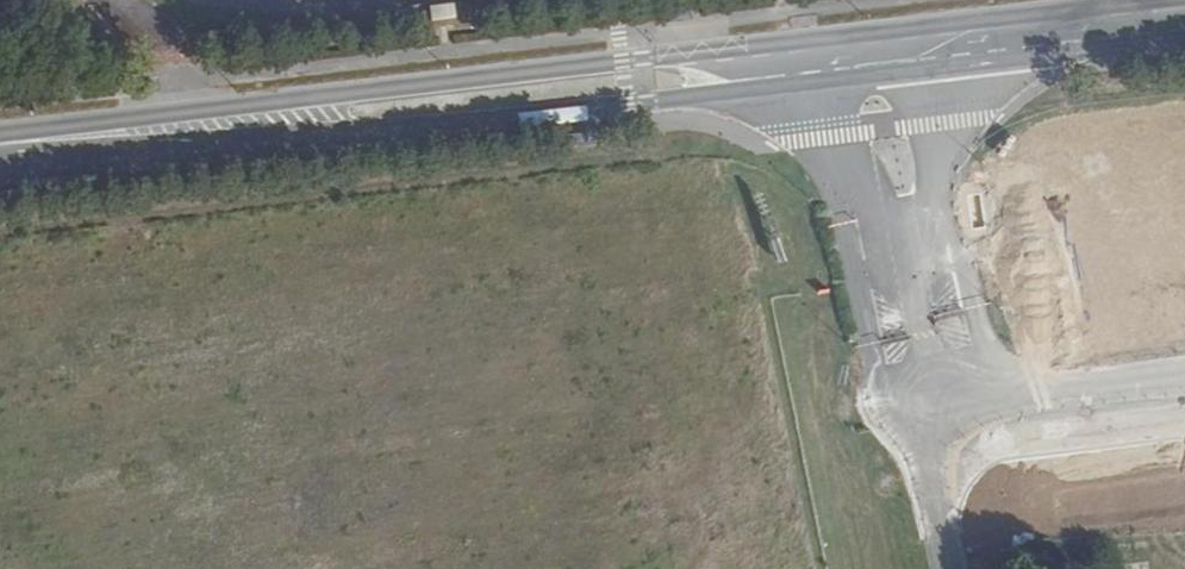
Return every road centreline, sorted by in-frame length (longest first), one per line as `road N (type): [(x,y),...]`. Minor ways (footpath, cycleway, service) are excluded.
road 1 (secondary): [(819,36),(0,133)]
road 2 (secondary): [(0,170),(810,86)]
road 3 (unclassified): [(810,86),(876,353),(896,404),(970,396)]
road 4 (unclassified): [(970,396),(932,71)]
road 5 (unclassified): [(970,396),(1184,374)]
road 6 (secondary): [(1114,0),(910,25)]
road 7 (secondary): [(1029,61),(1184,40)]
road 8 (secondary): [(810,86),(932,71)]

